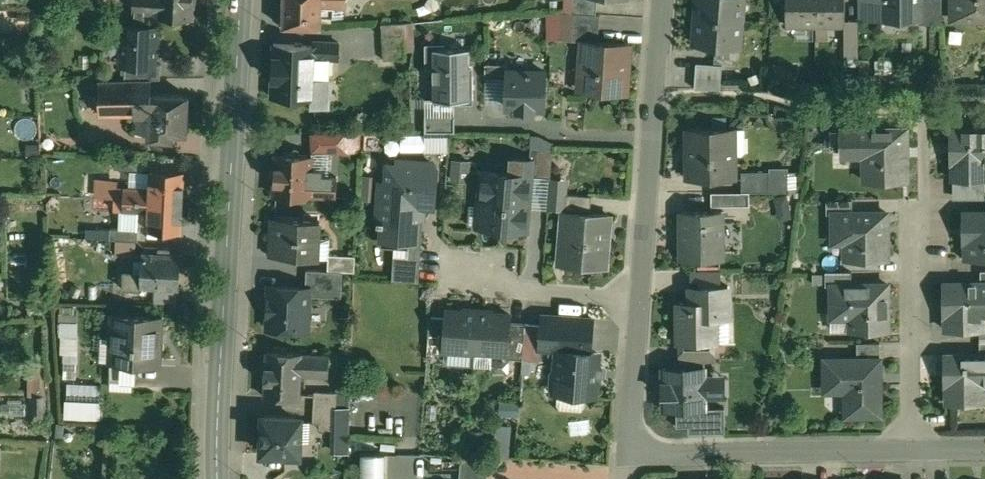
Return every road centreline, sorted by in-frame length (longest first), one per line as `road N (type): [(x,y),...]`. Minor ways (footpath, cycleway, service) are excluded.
road 1 (secondary): [(222,478),(242,0)]
road 2 (residential): [(642,295),(664,0)]
road 3 (residential): [(911,458),(627,458)]
road 4 (residential): [(912,218),(911,458)]
road 5 (residential): [(456,278),(642,295)]
road 6 (residential): [(627,458),(642,295)]

